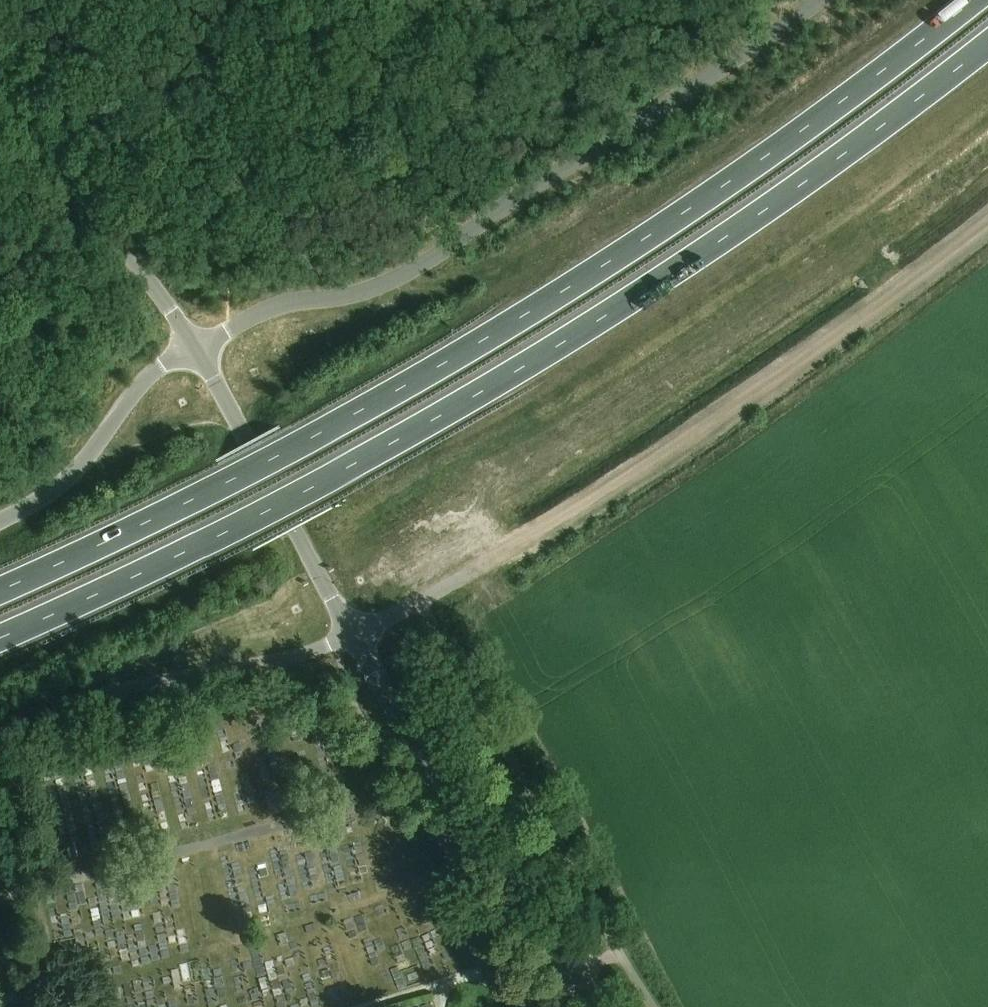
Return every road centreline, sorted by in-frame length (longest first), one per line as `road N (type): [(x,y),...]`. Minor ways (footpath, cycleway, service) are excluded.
road 1 (trunk): [(0,639),(320,484),(582,332),(850,151),(987,43)]
road 2 (trunk): [(974,0),(828,114),(560,294),(298,444),(0,593)]
road 3 (unclassified): [(196,346),(293,300),(359,295),(405,278),(820,0)]
road 4 (track): [(987,221),(700,444),(421,601)]
road 5 (unclassified): [(592,1006),(353,637)]
road 6 (track): [(0,728),(101,695),(337,644)]
road 7 (unclassified): [(196,346),(0,67)]
road 8 (unclassified): [(353,637),(196,346)]
road 9 (unclassified): [(0,522),(59,484),(141,384),(196,346)]

